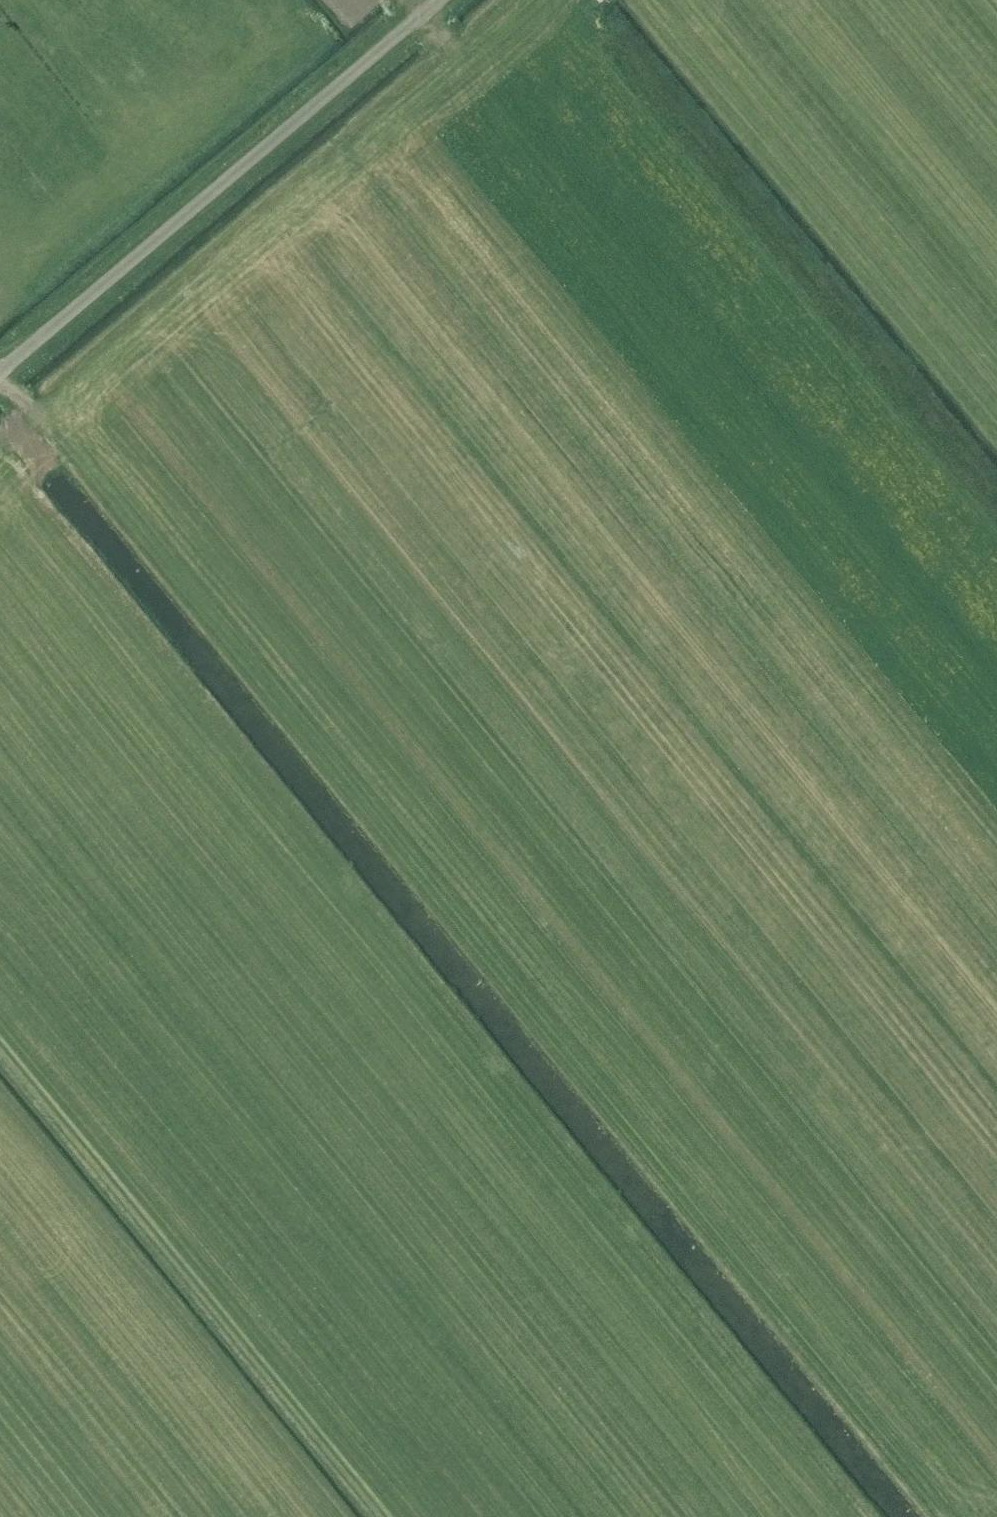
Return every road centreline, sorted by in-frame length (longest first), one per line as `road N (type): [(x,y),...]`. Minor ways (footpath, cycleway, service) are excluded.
road 1 (unclassified): [(0,368),(431,0)]

